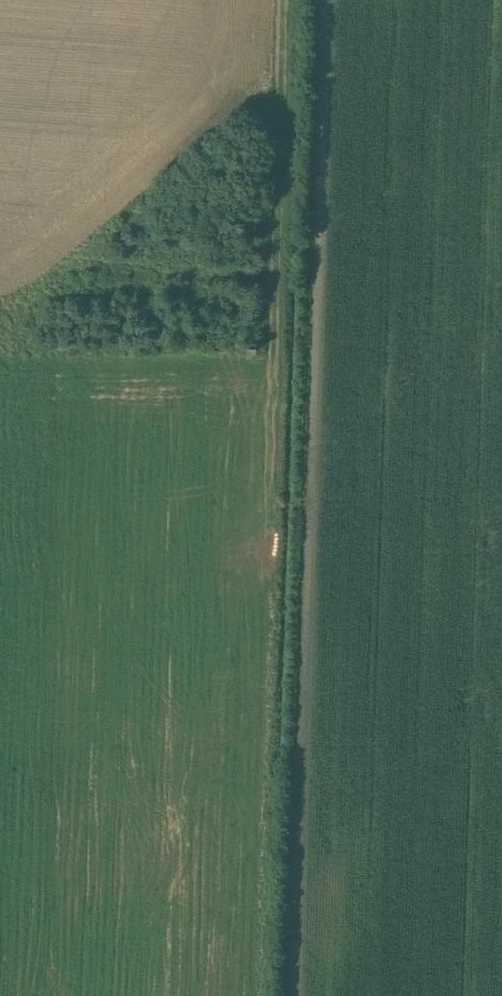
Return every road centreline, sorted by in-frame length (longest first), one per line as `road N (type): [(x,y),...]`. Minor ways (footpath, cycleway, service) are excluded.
road 1 (track): [(0,299),(284,73),(285,0)]

